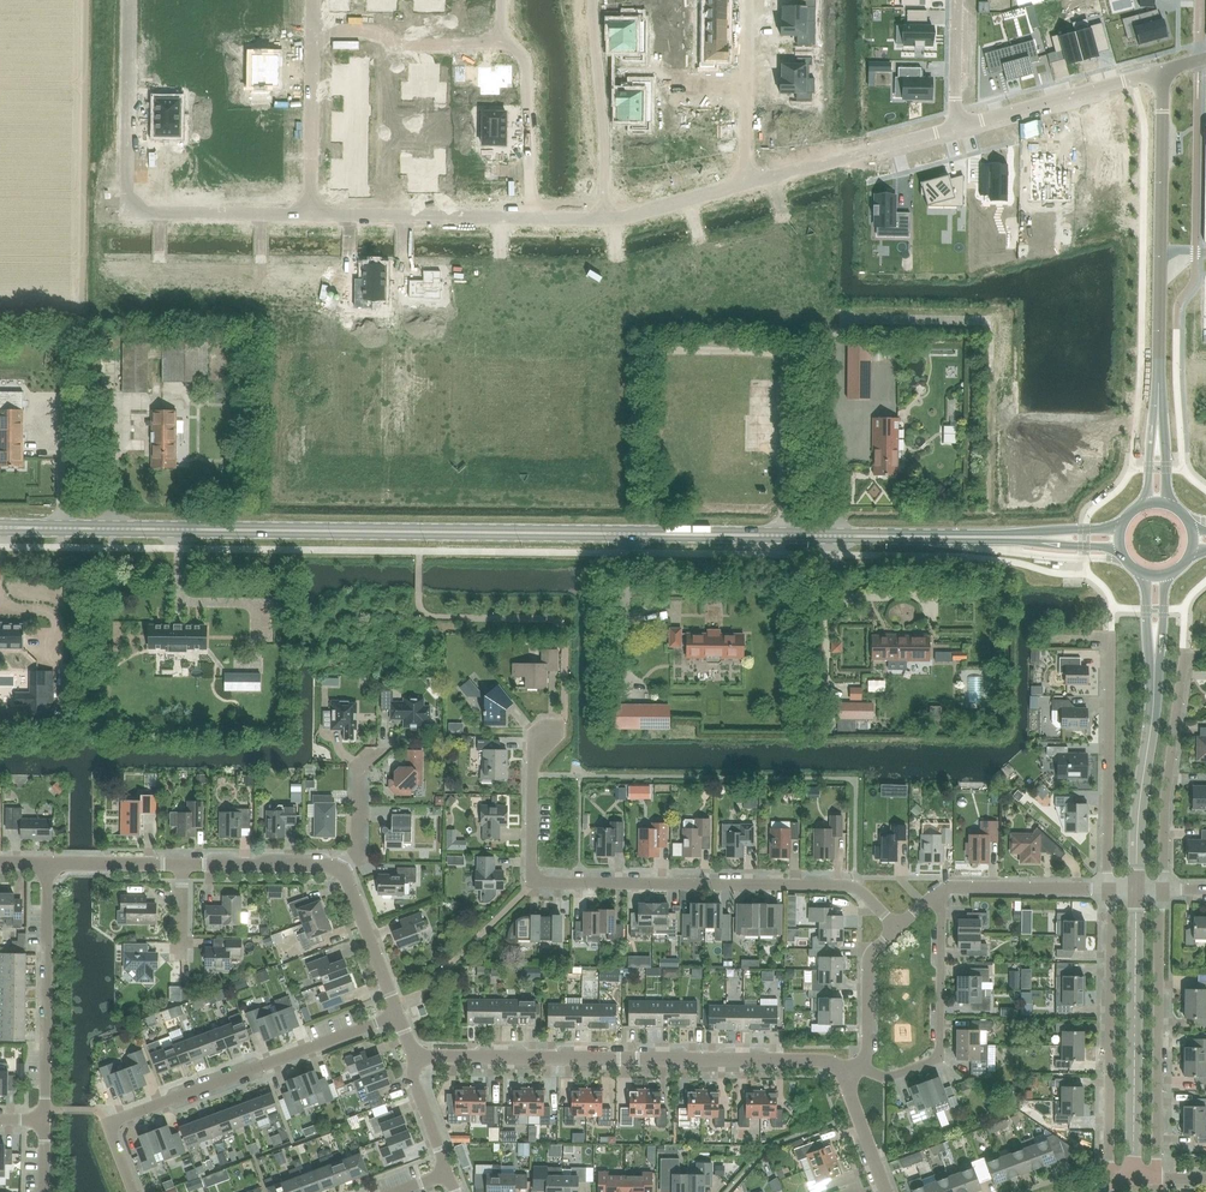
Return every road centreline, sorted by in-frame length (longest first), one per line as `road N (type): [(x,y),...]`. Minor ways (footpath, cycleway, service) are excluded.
road 1 (primary): [(1121,526),(937,533),(0,523)]
road 2 (primary): [(0,533),(1016,542),(1120,551)]
road 3 (residential): [(897,929),(847,886),(531,883),(532,754),(563,721)]
road 4 (residential): [(844,1080),(822,1061),(413,1056)]
road 5 (residential): [(133,1191),(107,1123),(398,1015)]
road 6 (residential): [(1108,1187),(1109,889)]
road 7 (residential): [(1156,1178),(1162,890)]
road 8 (unclassified): [(1133,1177),(1136,889)]
road 9 (residential): [(1109,889),(1110,639),(1094,639)]
road 10 (residential): [(45,1120),(47,863)]
road 11 (residential): [(858,1066),(885,1077),(940,1058),(941,889)]
road 12 (residential): [(1162,890),(1185,658),(1200,658)]
road 13 (unclassified): [(1136,889),(1154,654)]
road 14 (residential): [(310,215),(530,218)]
road 15 (residential): [(604,219),(592,0)]
road 16 (residential): [(127,214),(129,0)]
road 17 (residential): [(749,183),(934,134)]
road 18 (residential): [(314,32),(376,32),(398,46),(501,46)]
road 19 (residential): [(501,46),(525,63),(530,218)]
road 20 (residential): [(310,215),(314,32)]
road 21 (residential): [(749,183),(747,0)]
road 22 (residential): [(127,214),(310,215)]
road 23 (unclassified): [(1162,72),(1160,252)]
road 24 (residential): [(1132,80),(960,127)]
road 25 (unclassified): [(1160,252),(1157,424)]
road 26 (residential): [(941,889),(1109,889)]
road 27 (residential): [(182,864),(341,870)]
road 28 (residential): [(341,870),(398,1015)]
road 29 (residential): [(858,1066),(866,1051),(869,960),(897,929)]
road 30 (residential): [(604,219),(749,183)]
road 31 (residential): [(341,870),(357,853),(359,773),(385,748)]
road 32 (residential): [(47,863),(182,864)]
road 33 (residential): [(957,0),(960,127)]
road 34 (residential): [(448,1172),(413,1079),(413,1056)]

